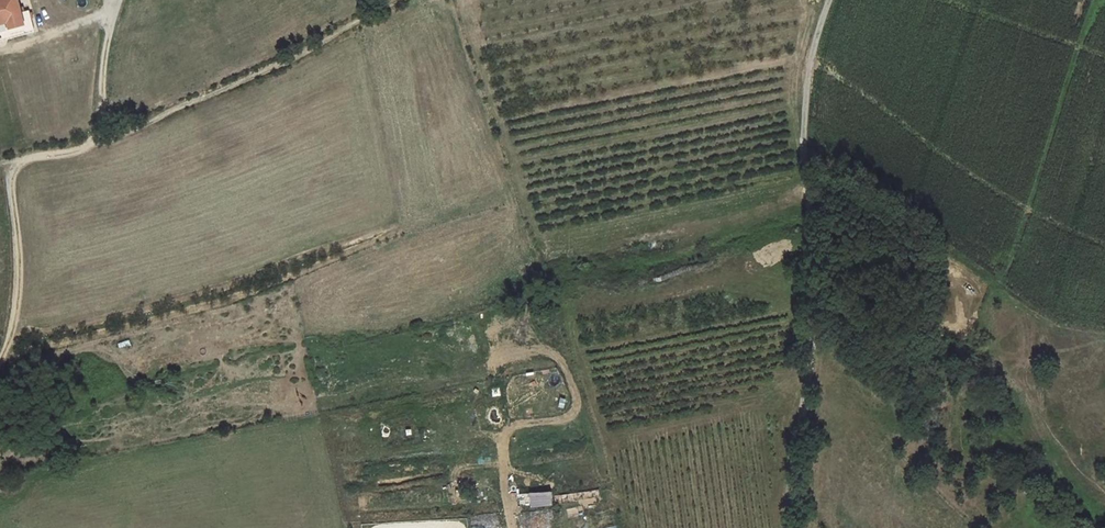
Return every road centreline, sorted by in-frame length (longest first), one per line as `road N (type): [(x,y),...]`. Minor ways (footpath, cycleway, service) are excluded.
road 1 (track): [(790,527),(815,311),(809,56),(832,0)]
road 2 (track): [(0,163),(98,142),(193,104),(271,72),(396,0)]

